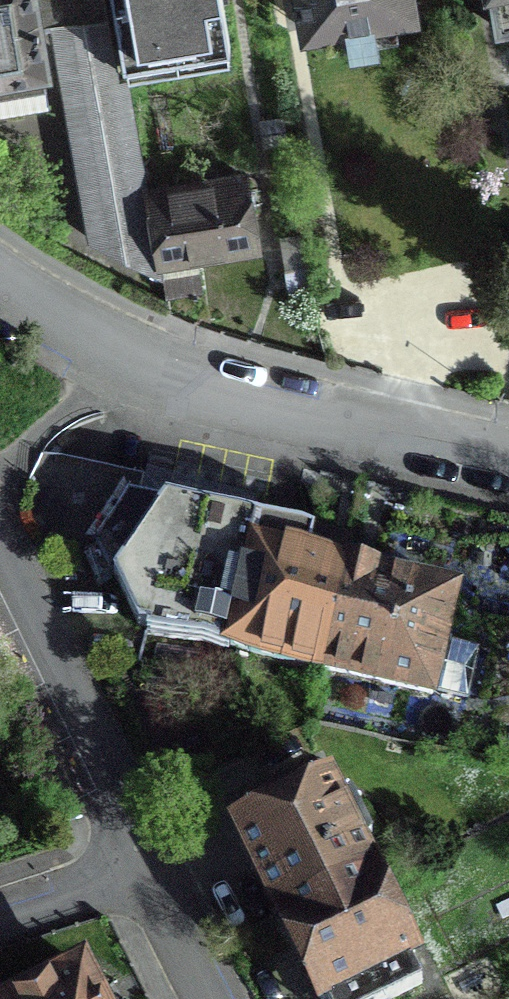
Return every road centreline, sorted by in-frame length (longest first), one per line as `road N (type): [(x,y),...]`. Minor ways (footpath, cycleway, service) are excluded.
road 1 (residential): [(0,285),(130,356),(249,404),(508,462)]
road 2 (residential): [(150,867),(0,552)]
road 3 (residential): [(150,867),(0,916)]
road 4 (residential): [(215,998),(150,867)]

